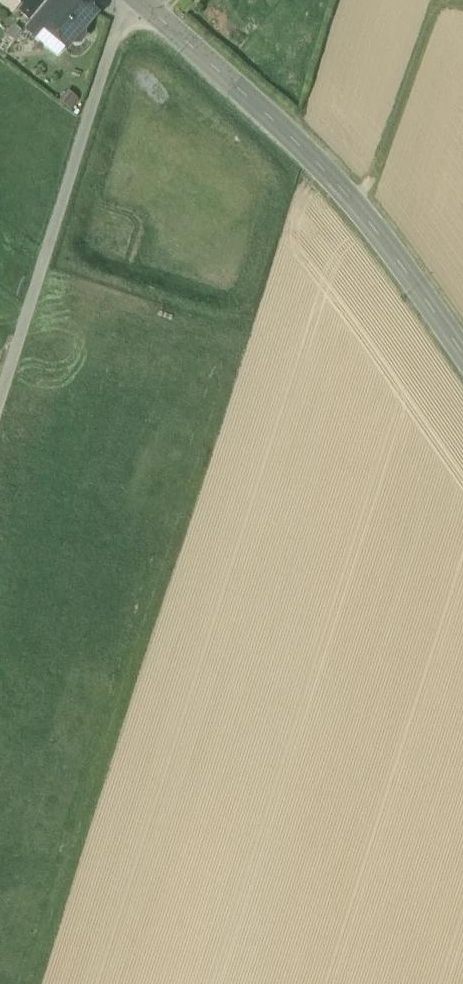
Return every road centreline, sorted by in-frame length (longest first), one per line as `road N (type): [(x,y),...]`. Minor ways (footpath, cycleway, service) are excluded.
road 1 (tertiary): [(462,352),(334,180),(140,0)]
road 2 (residential): [(124,0),(0,392)]
road 3 (track): [(443,0),(374,170),(352,203)]

